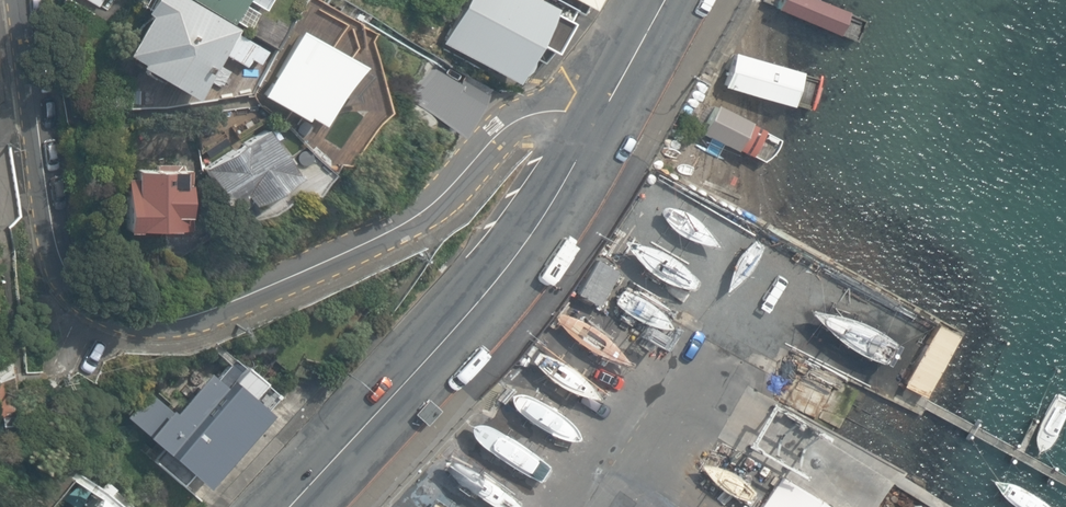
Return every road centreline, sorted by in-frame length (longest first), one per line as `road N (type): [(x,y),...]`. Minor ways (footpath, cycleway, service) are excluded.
road 1 (residential): [(607,108),(530,117),(488,145),(427,208),(203,314),(129,336),(97,328),(64,302),(23,0)]
road 2 (secondary): [(607,108),(541,224),(290,506)]
road 3 (secondary): [(666,0),(607,108)]

